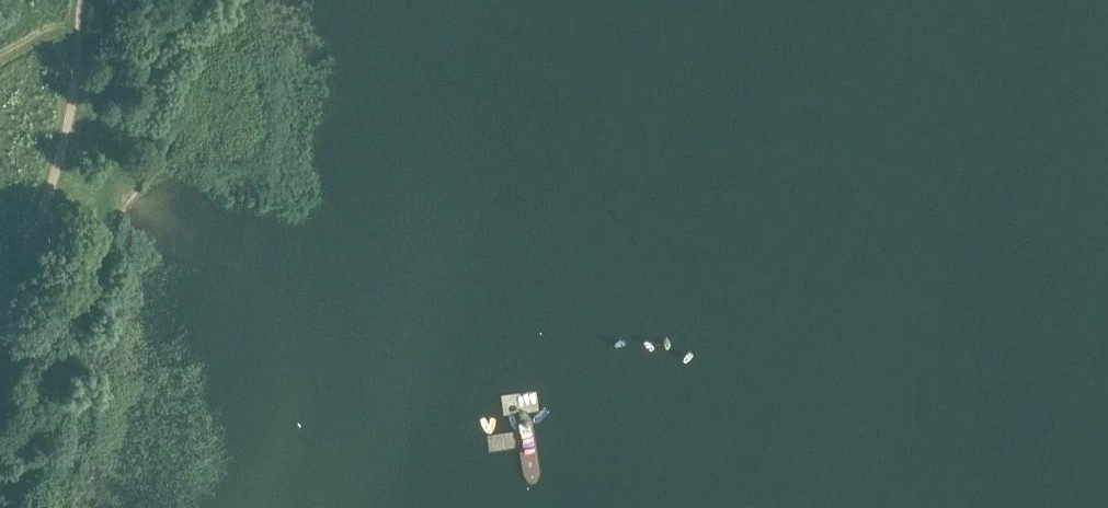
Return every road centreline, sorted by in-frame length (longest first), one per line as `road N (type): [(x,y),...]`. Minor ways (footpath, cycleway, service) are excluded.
road 1 (track): [(88,0),(64,161),(0,375)]

